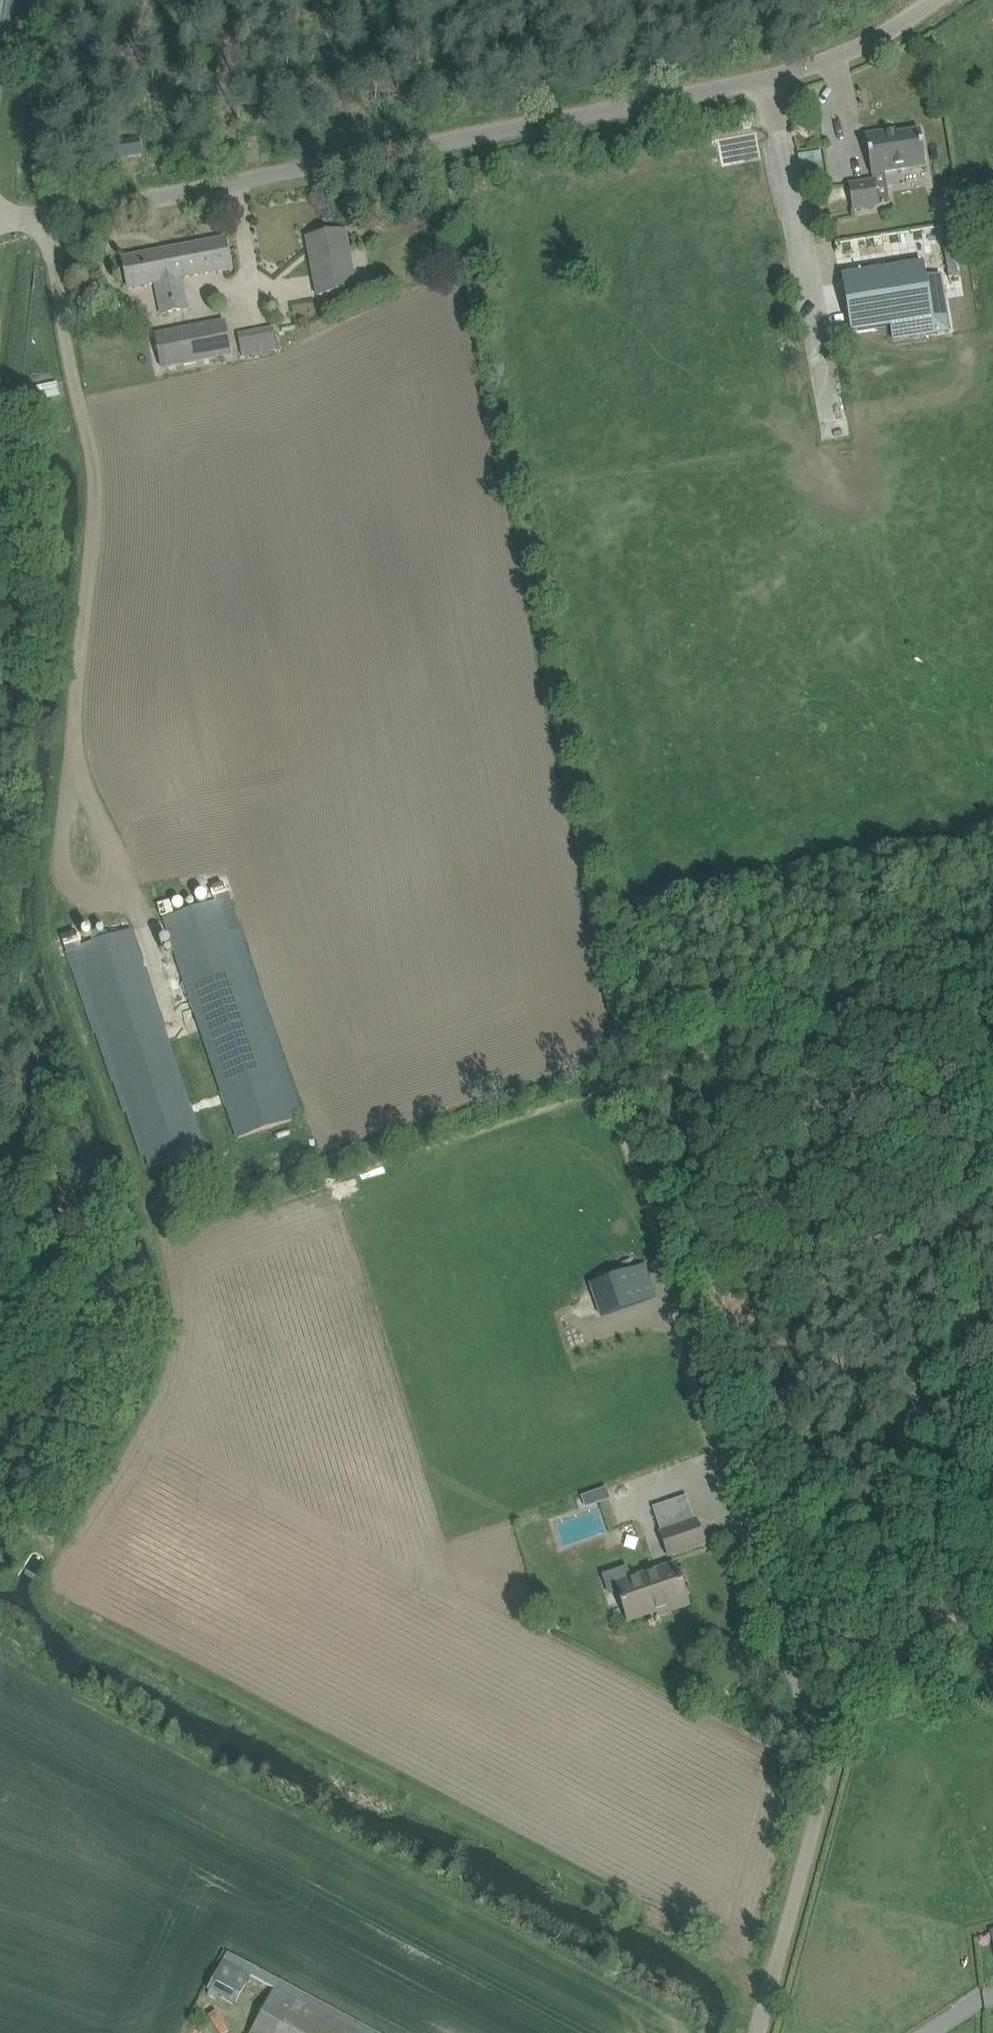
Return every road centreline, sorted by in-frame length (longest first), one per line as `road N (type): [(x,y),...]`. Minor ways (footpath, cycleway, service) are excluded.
road 1 (unclassified): [(0,226),(762,87),(872,52),(942,0)]
road 2 (track): [(992,1103),(840,1724)]
road 3 (unclassified): [(760,2032),(840,1724)]

